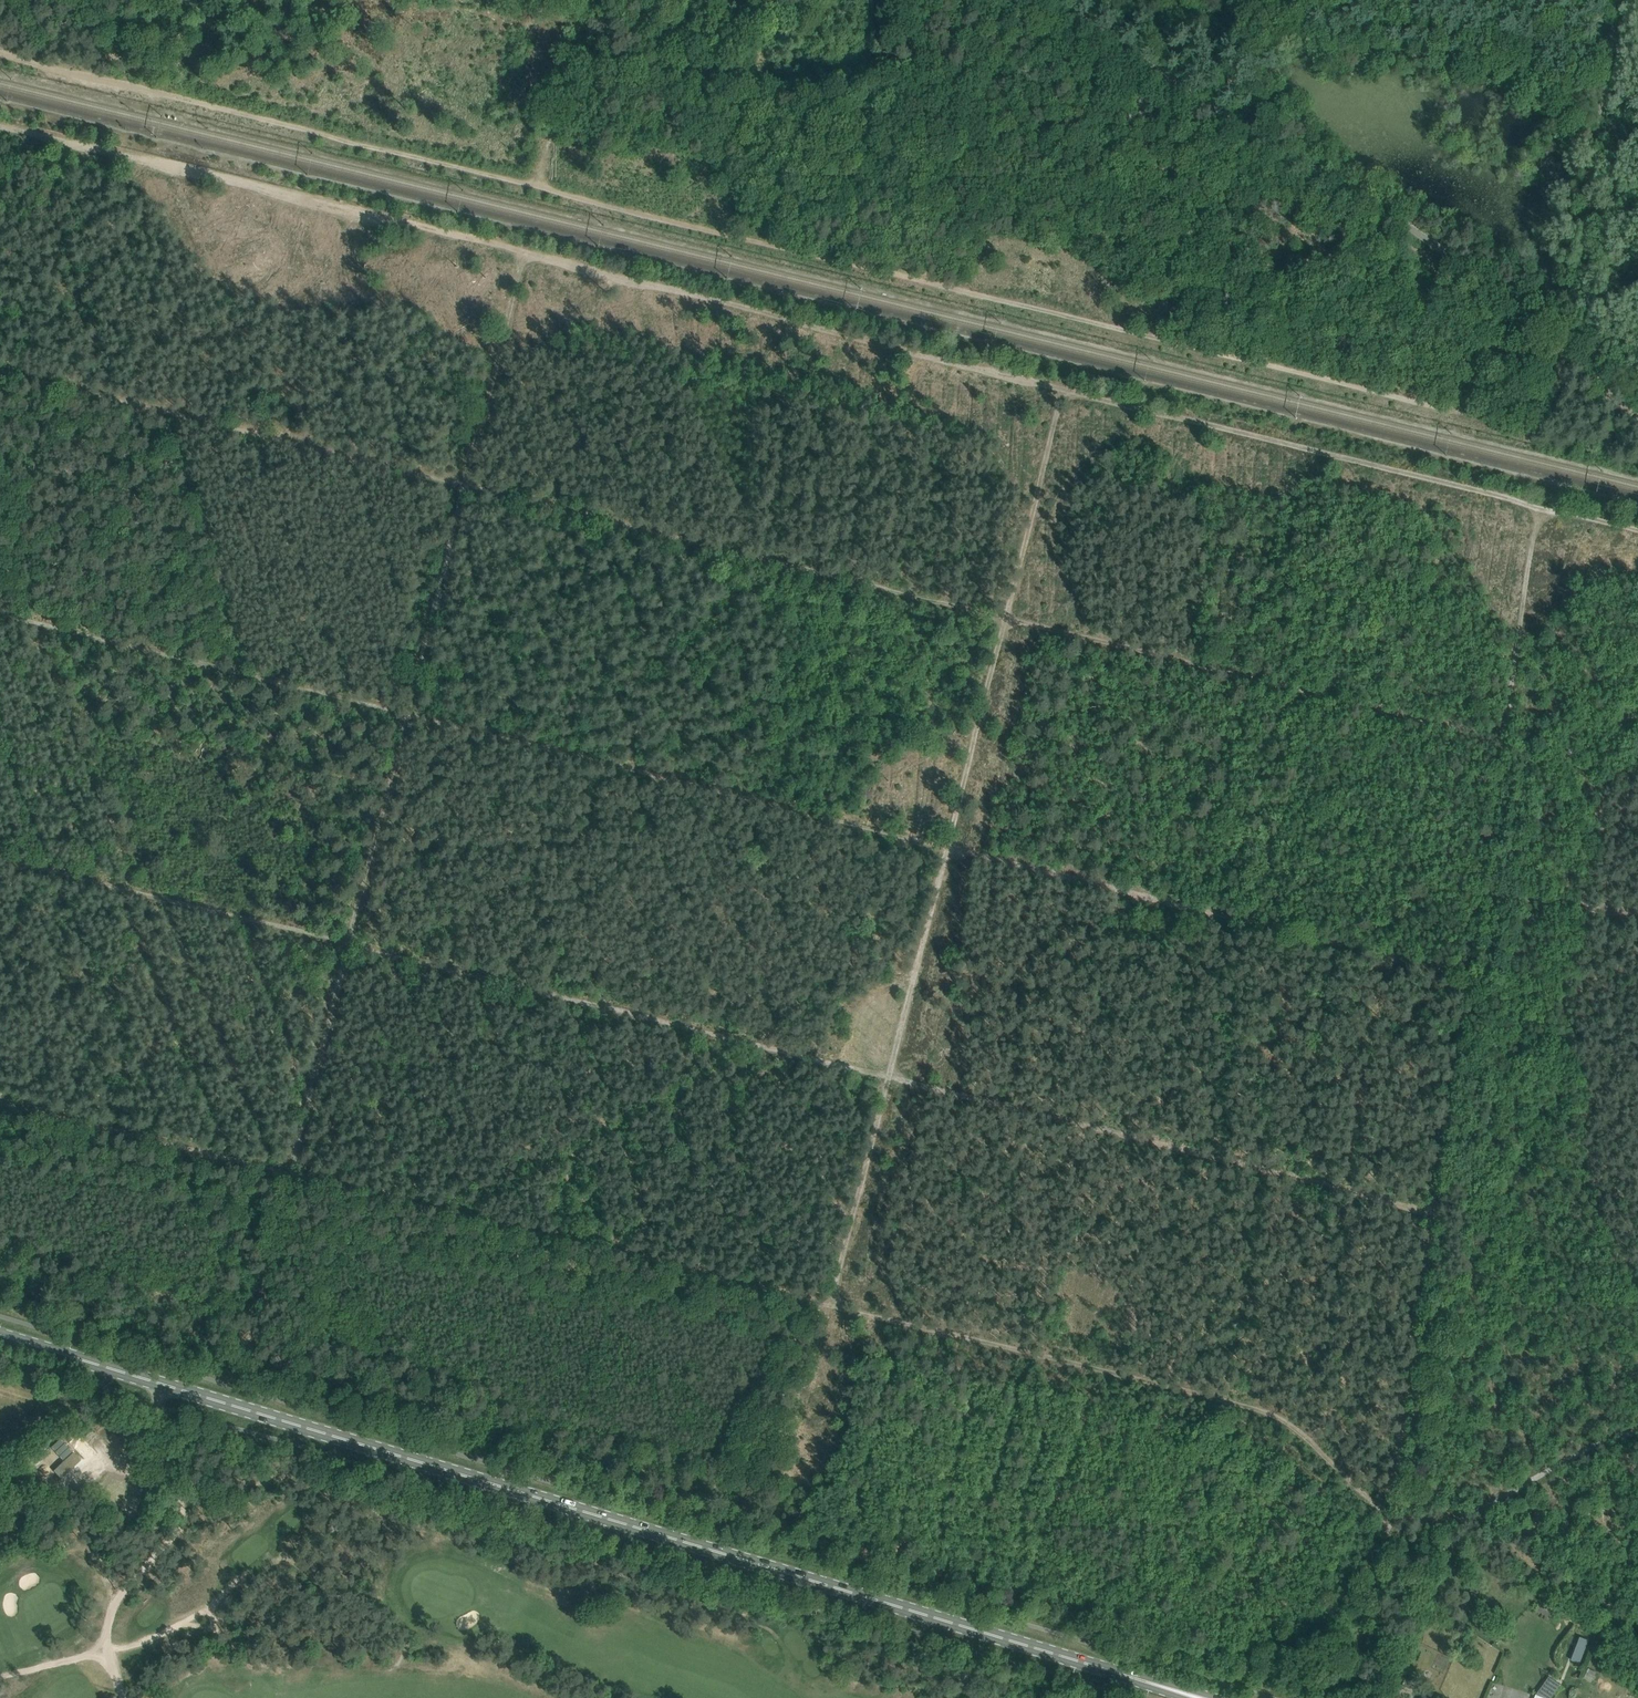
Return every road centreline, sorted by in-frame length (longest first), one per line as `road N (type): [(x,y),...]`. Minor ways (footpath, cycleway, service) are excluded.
road 1 (track): [(1637,519),(0,123)]
road 2 (track): [(0,52),(1439,408),(1450,407),(1487,365),(1562,342)]
road 3 (track): [(0,611),(1465,971)]
road 4 (track): [(1433,1208),(0,852)]
road 5 (primary): [(1199,1697),(0,1335)]
road 6 (track): [(1468,1516),(1392,1516),(1281,1418),(1252,1404),(293,1170)]
road 7 (track): [(1003,619),(0,373)]
road 8 (track): [(524,249),(407,709),(402,766),(293,1170)]
road 9 (track): [(833,1302),(1060,380)]
road 10 (track): [(1534,494),(1433,1208)]
road 11 (track): [(1003,619),(1499,740)]
road 12 (track): [(1347,1697),(1392,1516),(1433,1208)]
road 13 (track): [(1637,1423),(1577,1447),(1468,1516)]
road 14 (track): [(1637,920),(1477,896)]

